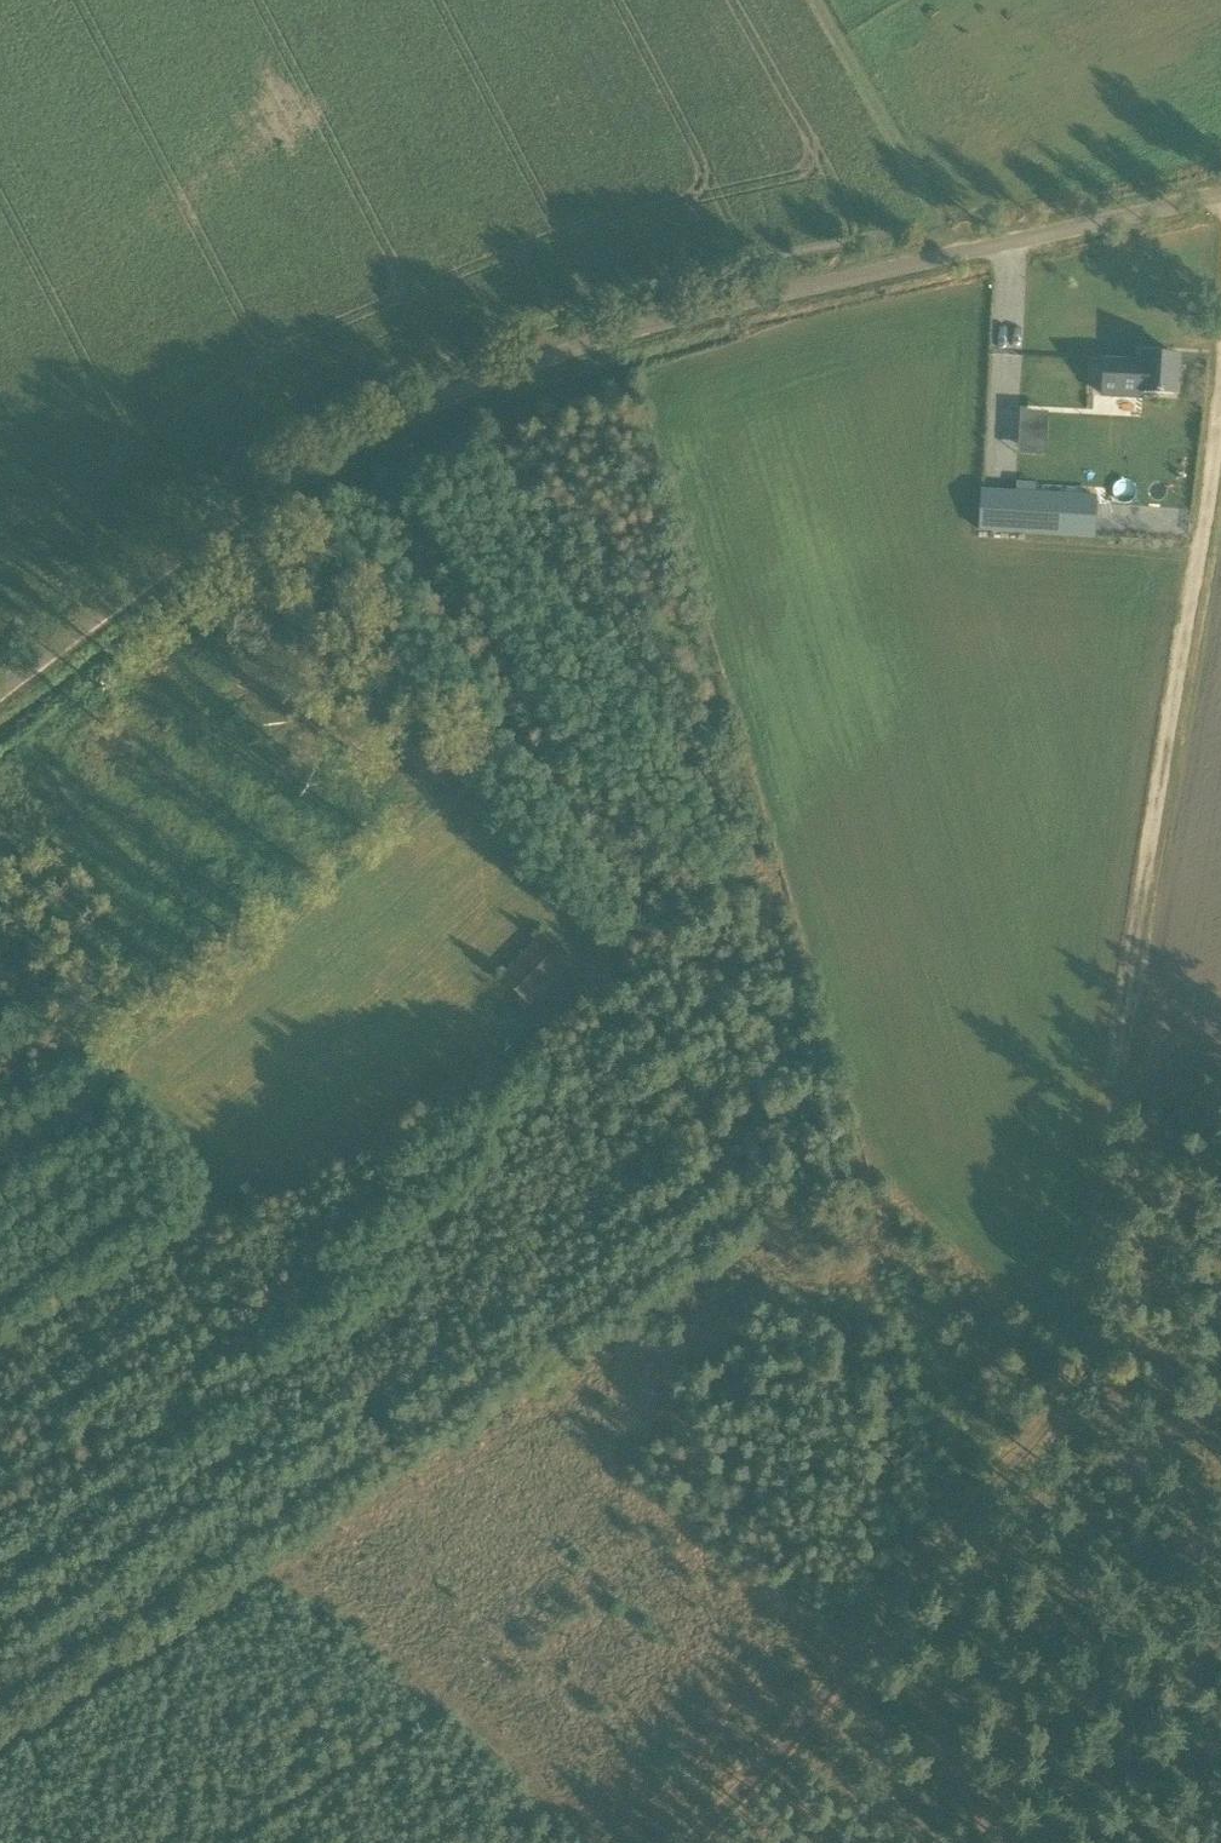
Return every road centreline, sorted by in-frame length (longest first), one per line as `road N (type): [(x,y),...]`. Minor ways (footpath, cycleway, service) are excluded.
road 1 (unclassified): [(0,683),(296,451),(606,336),(1220,205)]
road 2 (track): [(1220,354),(1084,1359),(899,1598)]
road 3 (track): [(899,1598),(668,1842)]
road 4 (track): [(899,1598),(1023,1842)]

